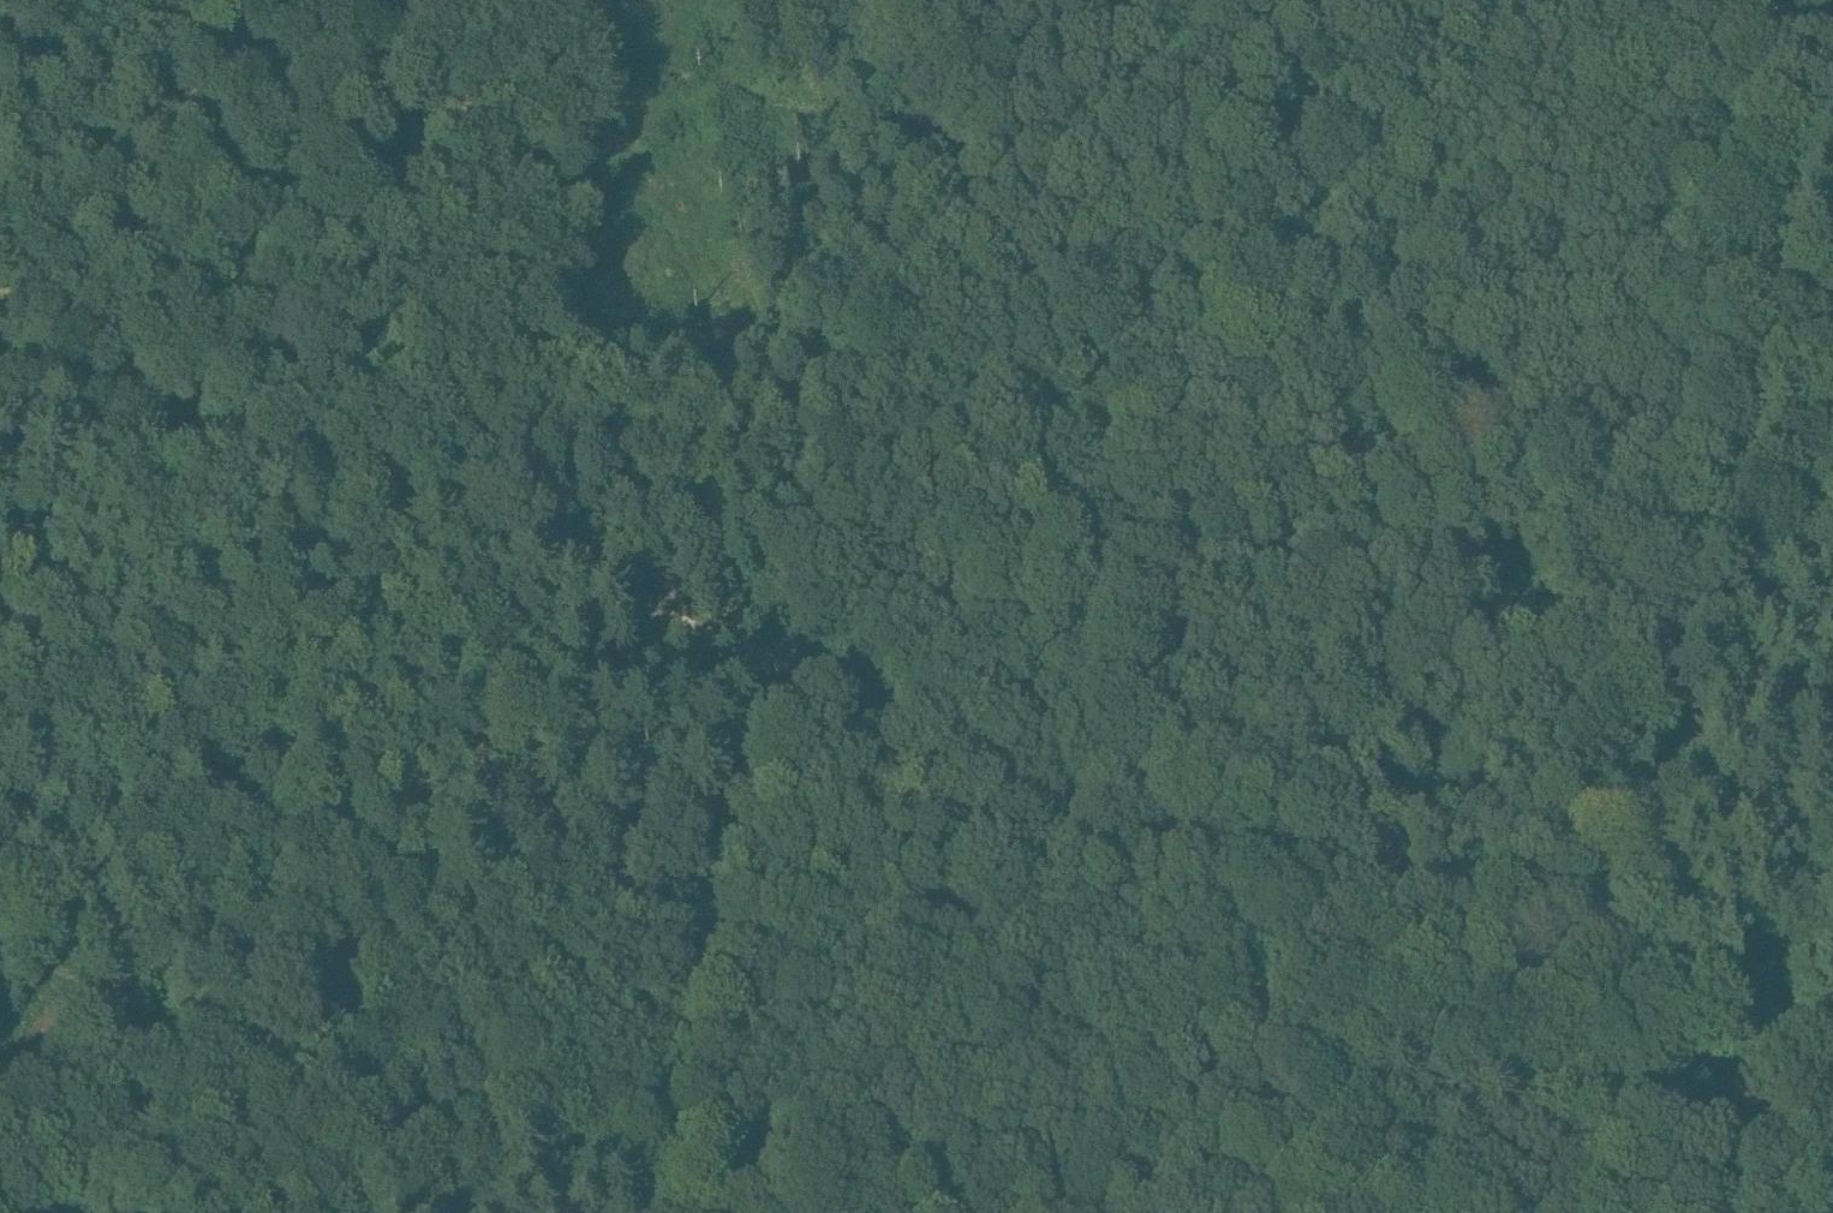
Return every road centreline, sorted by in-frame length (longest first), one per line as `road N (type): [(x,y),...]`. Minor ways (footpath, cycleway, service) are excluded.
road 1 (track): [(1829,1212),(1622,969),(815,722),(202,487),(0,385)]
road 2 (track): [(726,1212),(751,986),(997,0)]
road 3 (track): [(1832,260),(1622,969),(1832,1052)]
road 4 (track): [(0,931),(250,1012),(644,1212)]

